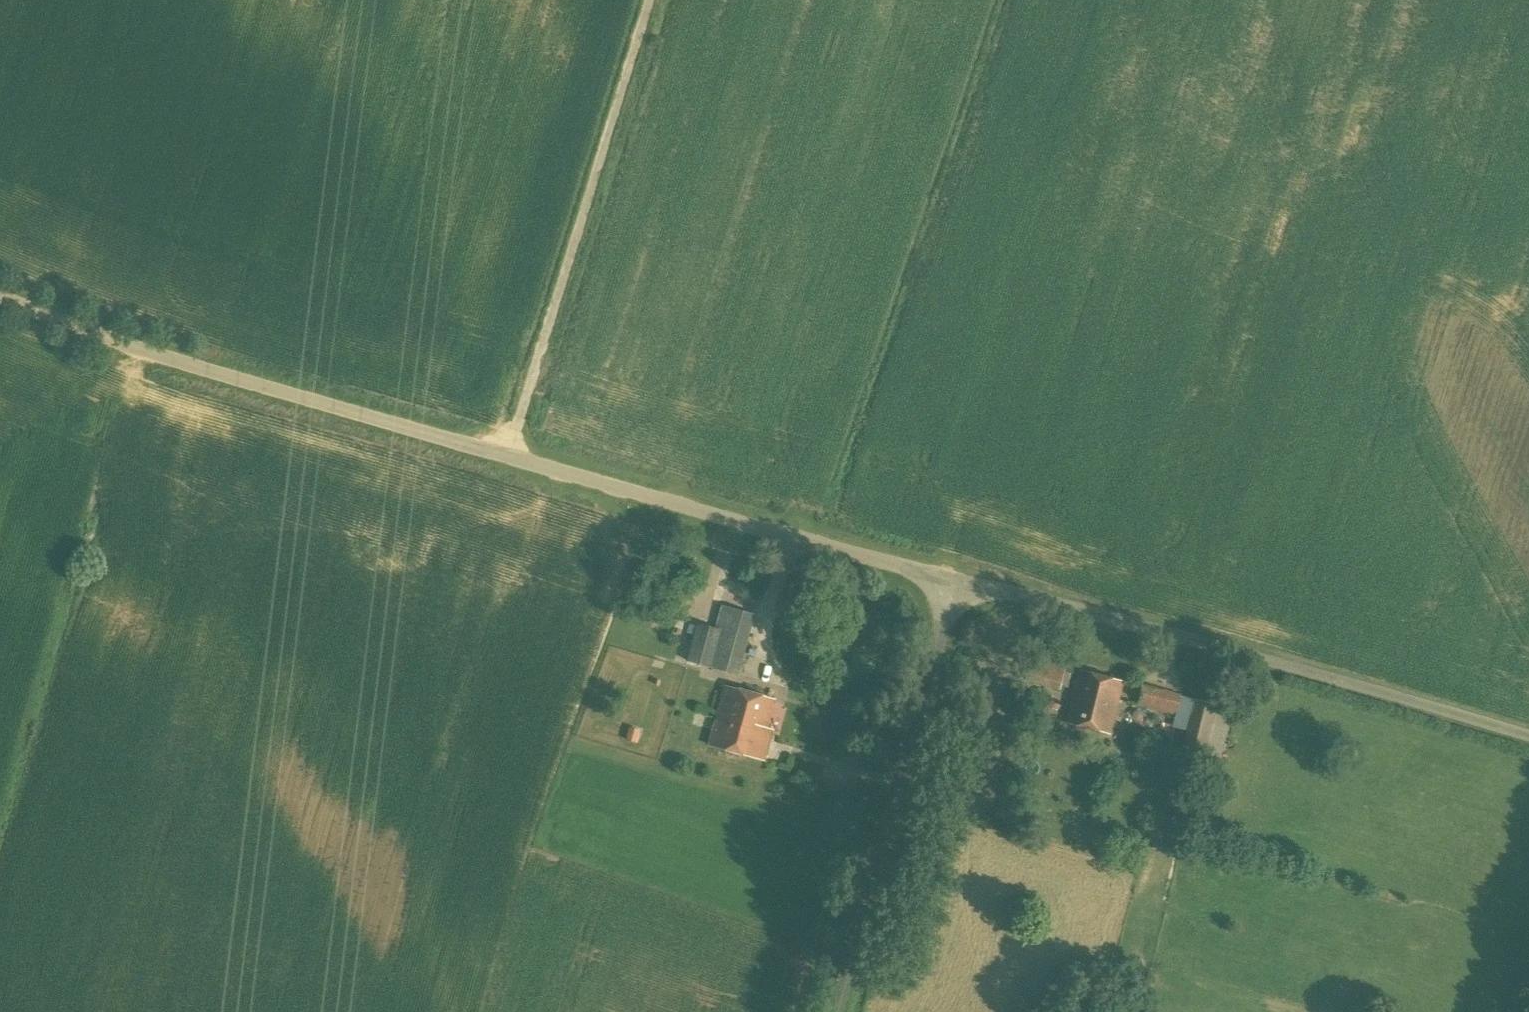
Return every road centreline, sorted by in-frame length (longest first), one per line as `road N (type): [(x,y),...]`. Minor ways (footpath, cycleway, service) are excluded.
road 1 (unclassified): [(959,589),(202,375),(0,298)]
road 2 (unclassified): [(1528,740),(1302,673),(959,589)]
road 3 (unclassified): [(838,1011),(959,589)]

